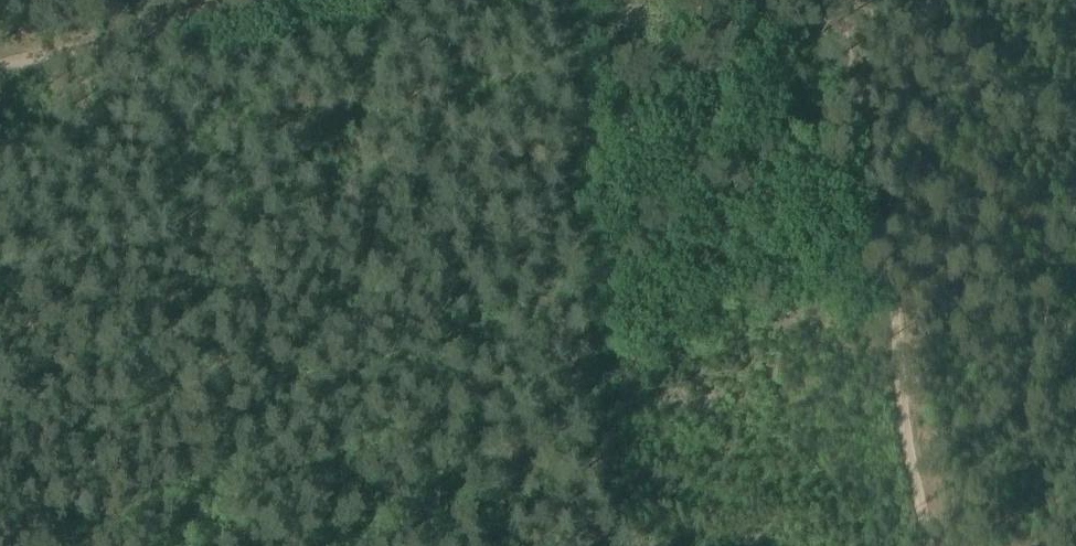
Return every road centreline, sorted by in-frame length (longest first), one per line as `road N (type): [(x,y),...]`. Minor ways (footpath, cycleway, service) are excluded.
road 1 (track): [(928,545),(840,0)]
road 2 (track): [(0,71),(195,21)]

